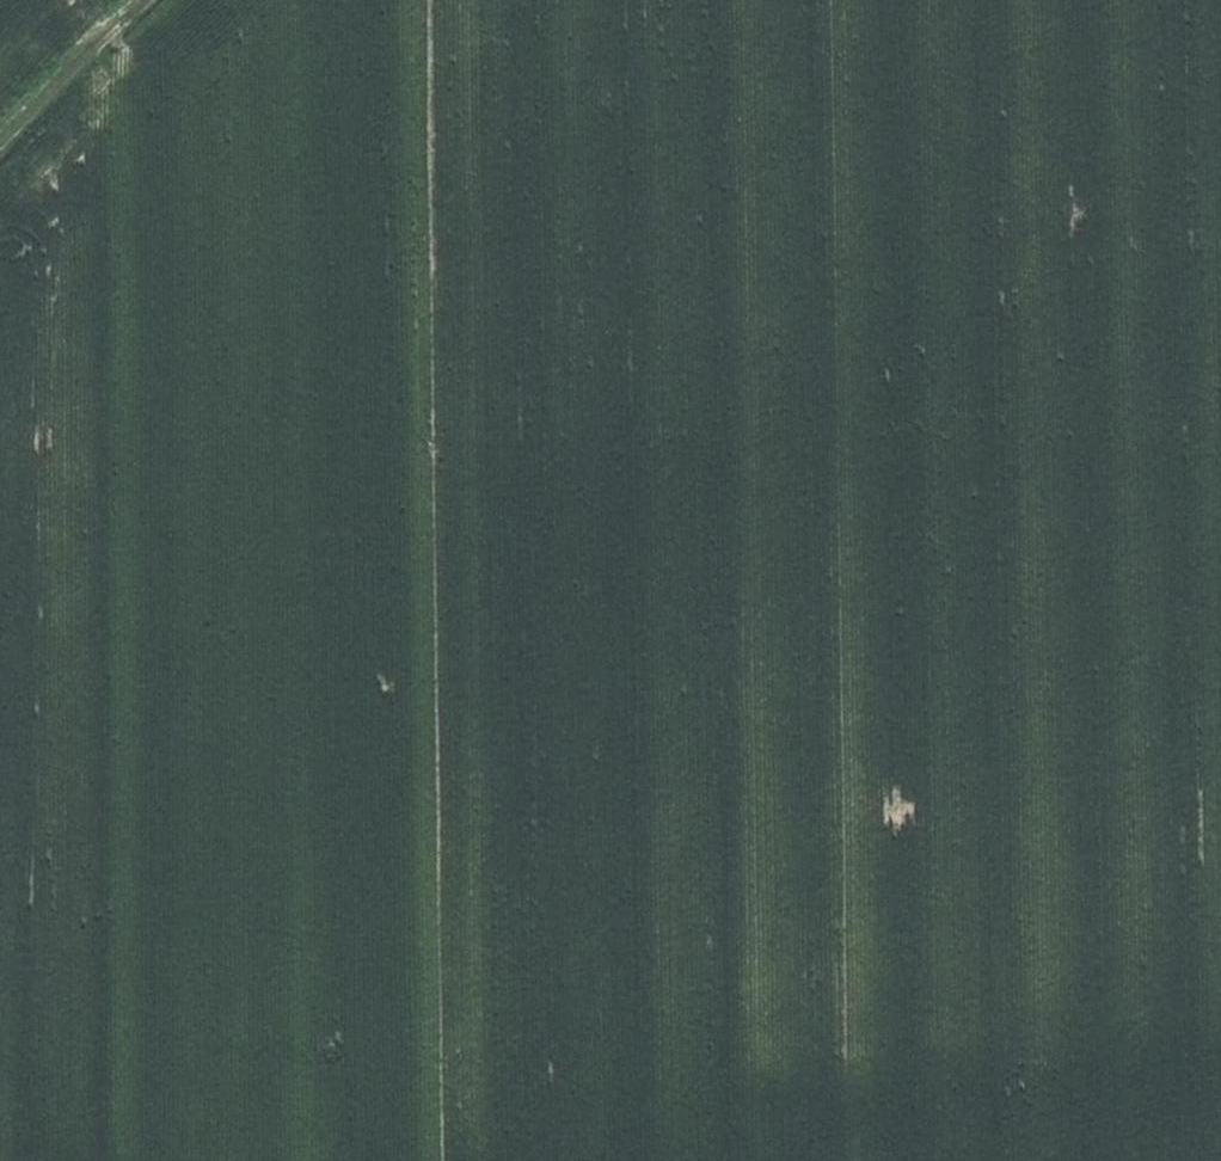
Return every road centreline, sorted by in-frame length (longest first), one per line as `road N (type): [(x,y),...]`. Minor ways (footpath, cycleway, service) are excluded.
road 1 (track): [(0,144),(148,0)]

